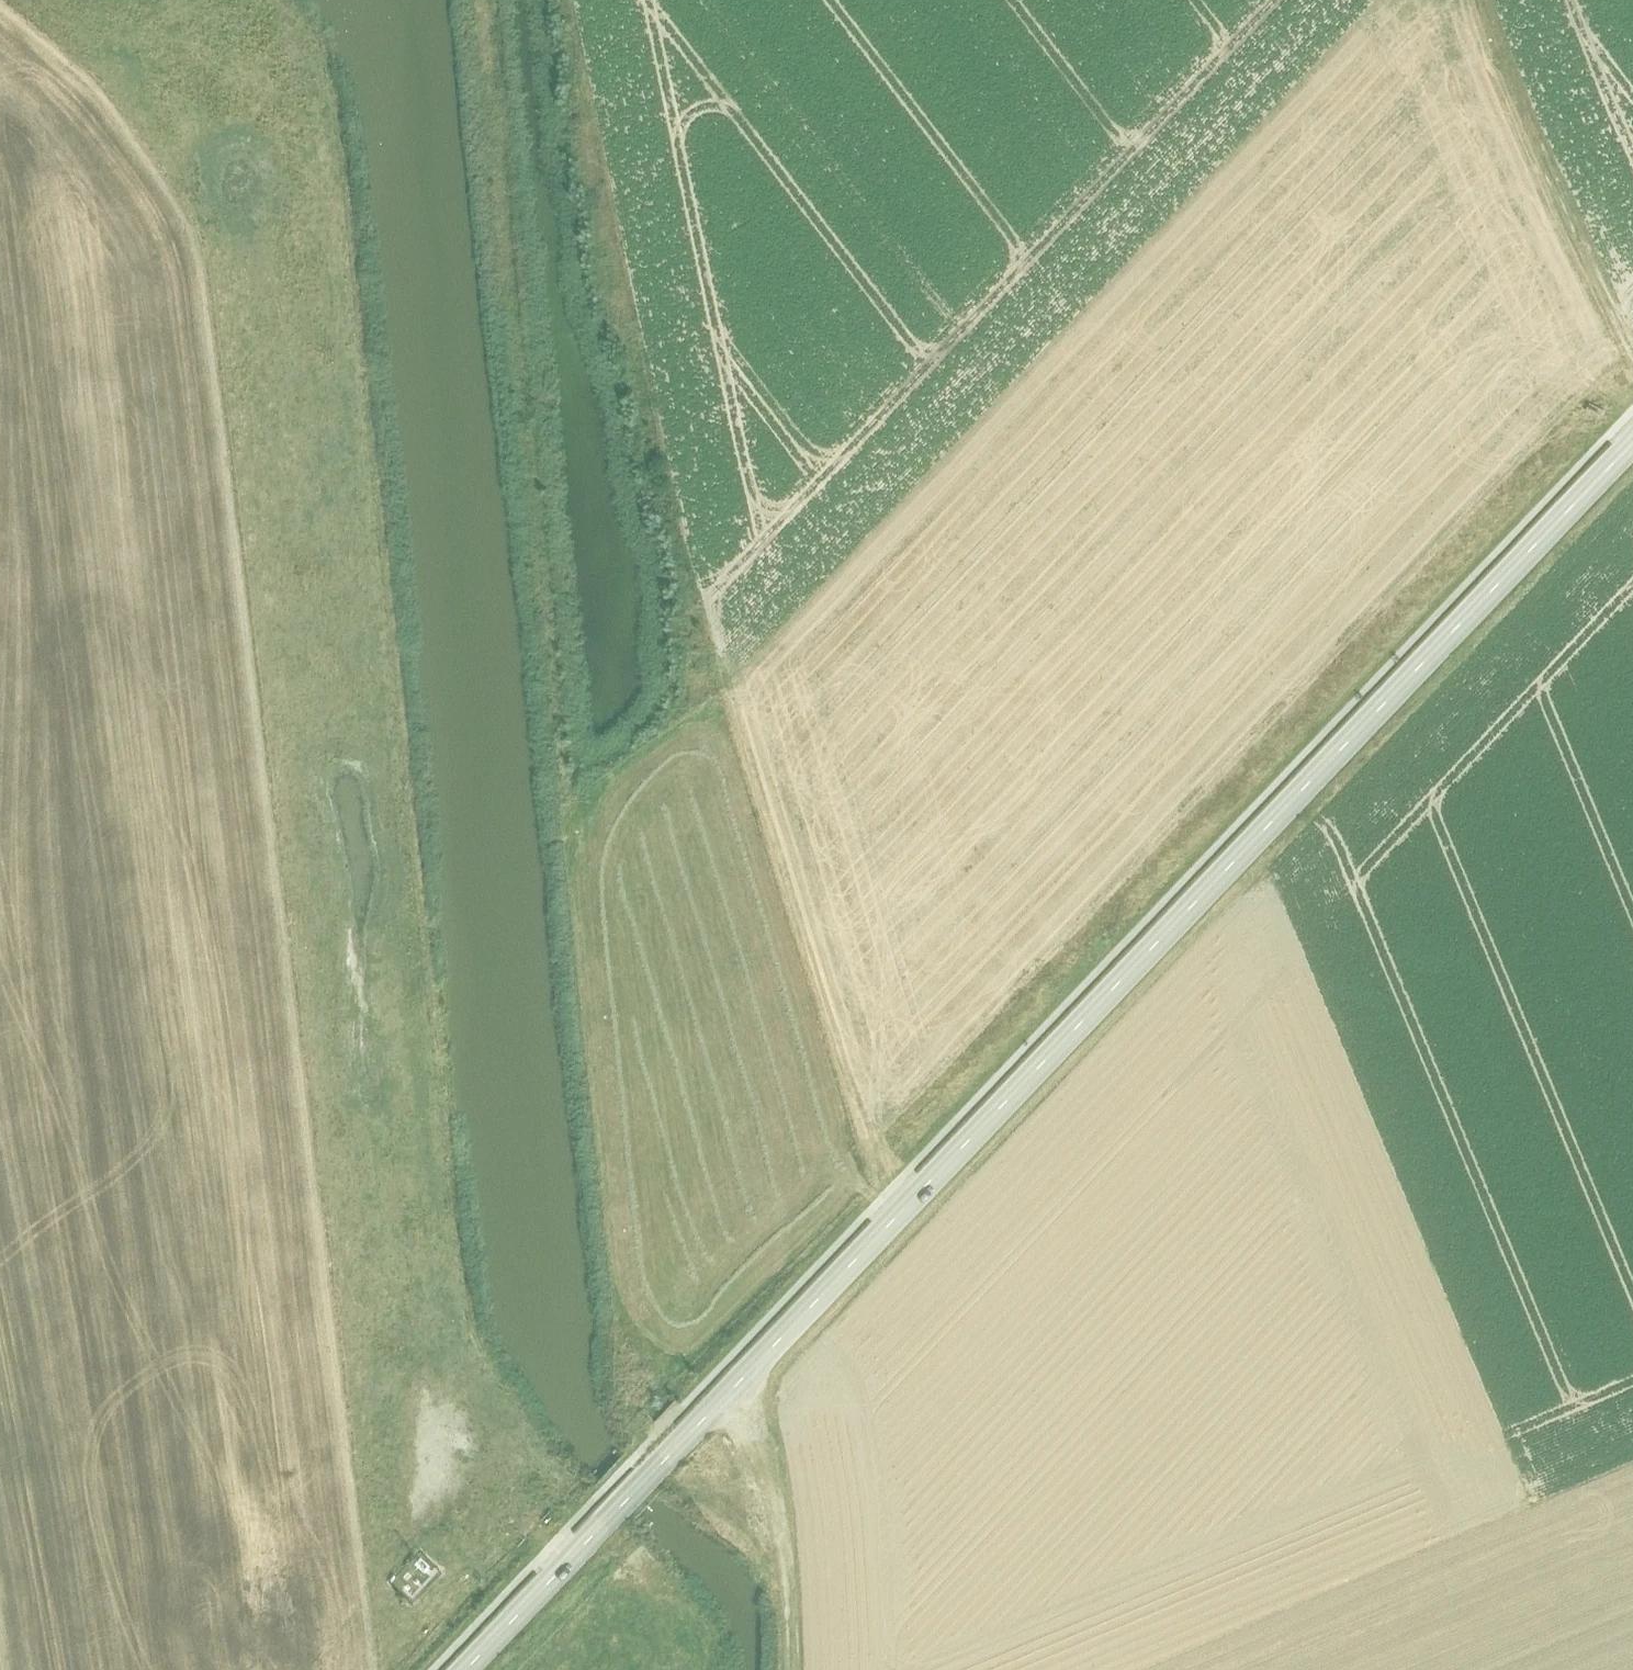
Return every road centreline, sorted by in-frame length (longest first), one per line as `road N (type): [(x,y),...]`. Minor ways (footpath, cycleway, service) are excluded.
road 1 (tertiary): [(1632,443),(465,1669)]
road 2 (track): [(205,0),(258,9),(301,45),(394,717),(450,1282),(461,1329),(511,1428),(524,1515),(555,1543)]
road 3 (track): [(1632,355),(1539,160),(1477,0)]
road 4 (track): [(793,1669),(781,1494),(767,1454),(726,1396)]

